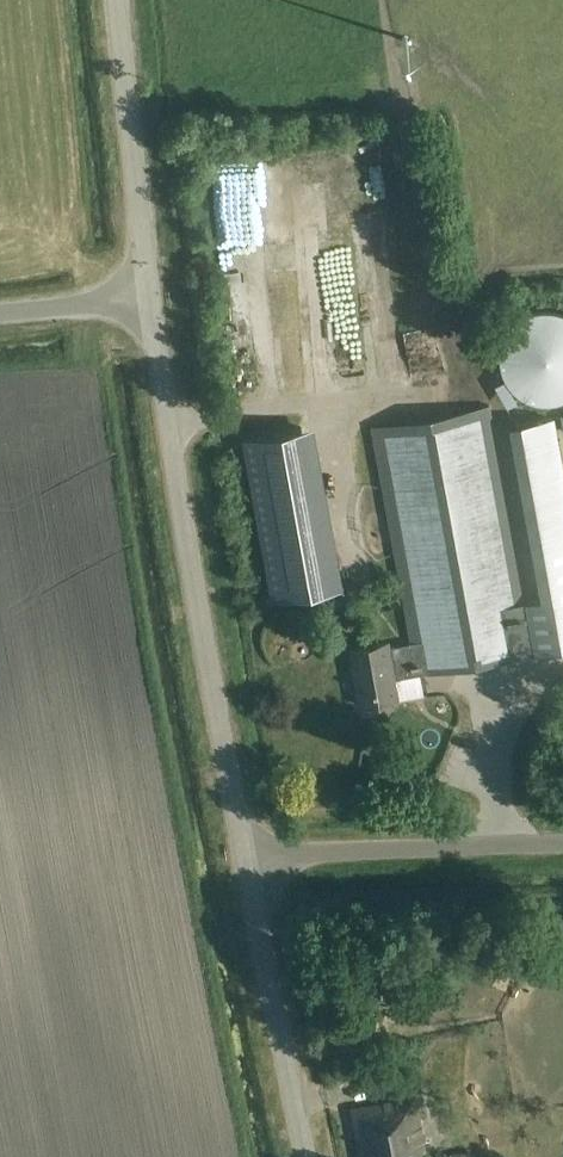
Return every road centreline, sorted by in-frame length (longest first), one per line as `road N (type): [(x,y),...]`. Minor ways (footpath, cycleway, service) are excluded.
road 1 (unclassified): [(244,858),(148,298)]
road 2 (unclassified): [(562,844),(244,858)]
road 3 (unclassified): [(307,1156),(244,858)]
road 4 (unclassified): [(148,298),(118,0)]
road 5 (unclassified): [(0,312),(148,298)]

